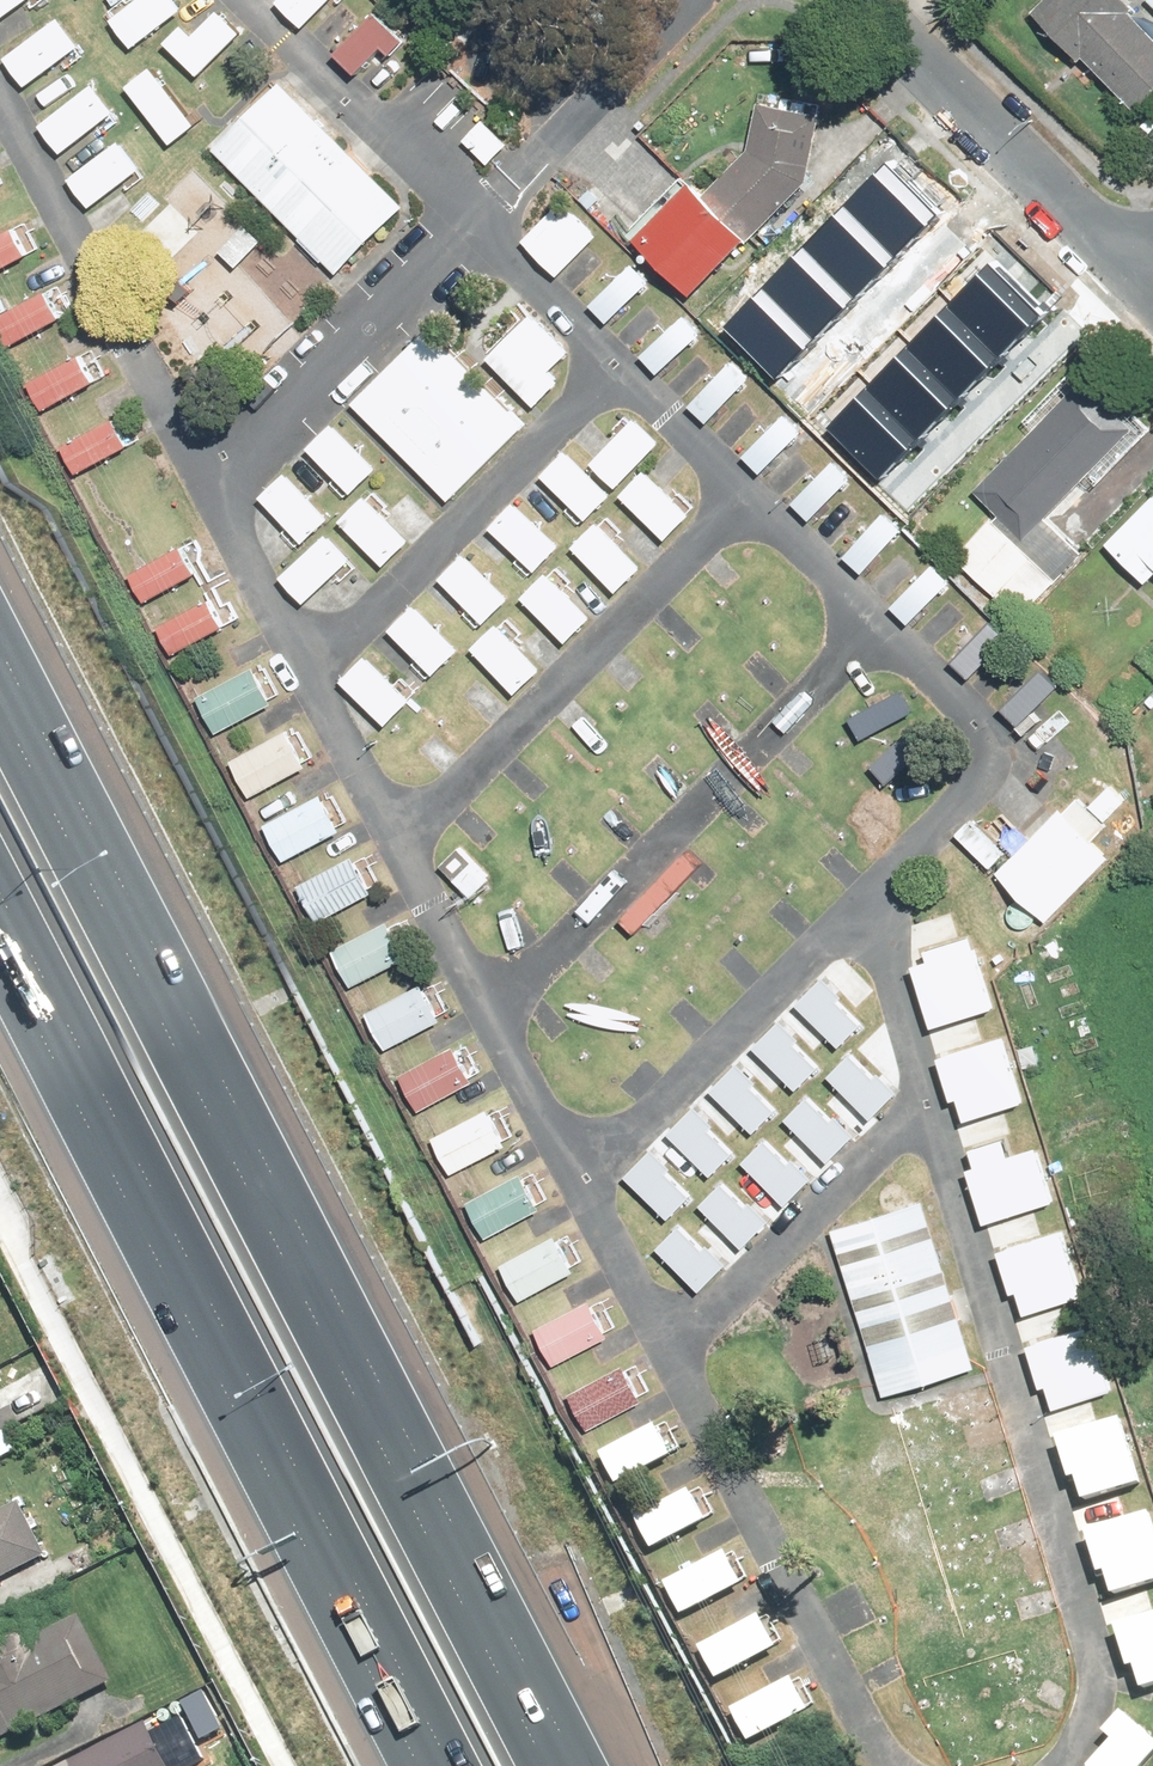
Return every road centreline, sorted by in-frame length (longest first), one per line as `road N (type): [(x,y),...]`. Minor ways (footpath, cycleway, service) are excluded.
road 1 (motorway): [(0,695),(556,1765)]
road 2 (motorway): [(431,1765),(0,929)]
road 3 (residential): [(926,1097),(1095,1637),(1100,1692),(1090,1732),(1070,1765)]
road 4 (residential): [(875,623),(485,1025)]
road 5 (residential): [(740,489),(398,853)]
road 6 (residential): [(890,1765),(651,1359)]
road 7 (residential): [(205,488),(0,89)]
road 8 (residential): [(611,363),(304,674)]
road 9 (residential): [(877,895),(571,1198)]
road 10 (residential): [(870,0),(1149,279)]
road 11 (residential): [(475,217),(205,488)]
road 12 (residential): [(926,1097),(651,1359)]
road 13 (residential): [(875,623),(960,702),(981,754),(973,787),(877,895)]
road 14 (residential): [(253,0),(475,217)]
road 15 (residential): [(304,674),(205,488)]
road 16 (residential): [(877,895),(926,1097)]
road 17 (residential): [(398,853),(304,674)]
road 18 (residential): [(475,217),(611,363)]
road 19 (residential): [(571,1198),(485,1025)]
road 20 (residential): [(485,1025),(398,853)]
road 21 (residential): [(740,489),(875,623)]
road 22 (residential): [(694,0),(568,134)]
road 23 (residential): [(611,363),(740,489)]
road 24 (residential): [(651,1359),(571,1198)]
road 25 (residential): [(499,0),(482,27),(486,56),(568,134)]
road 26 (residential): [(568,134),(475,217)]

